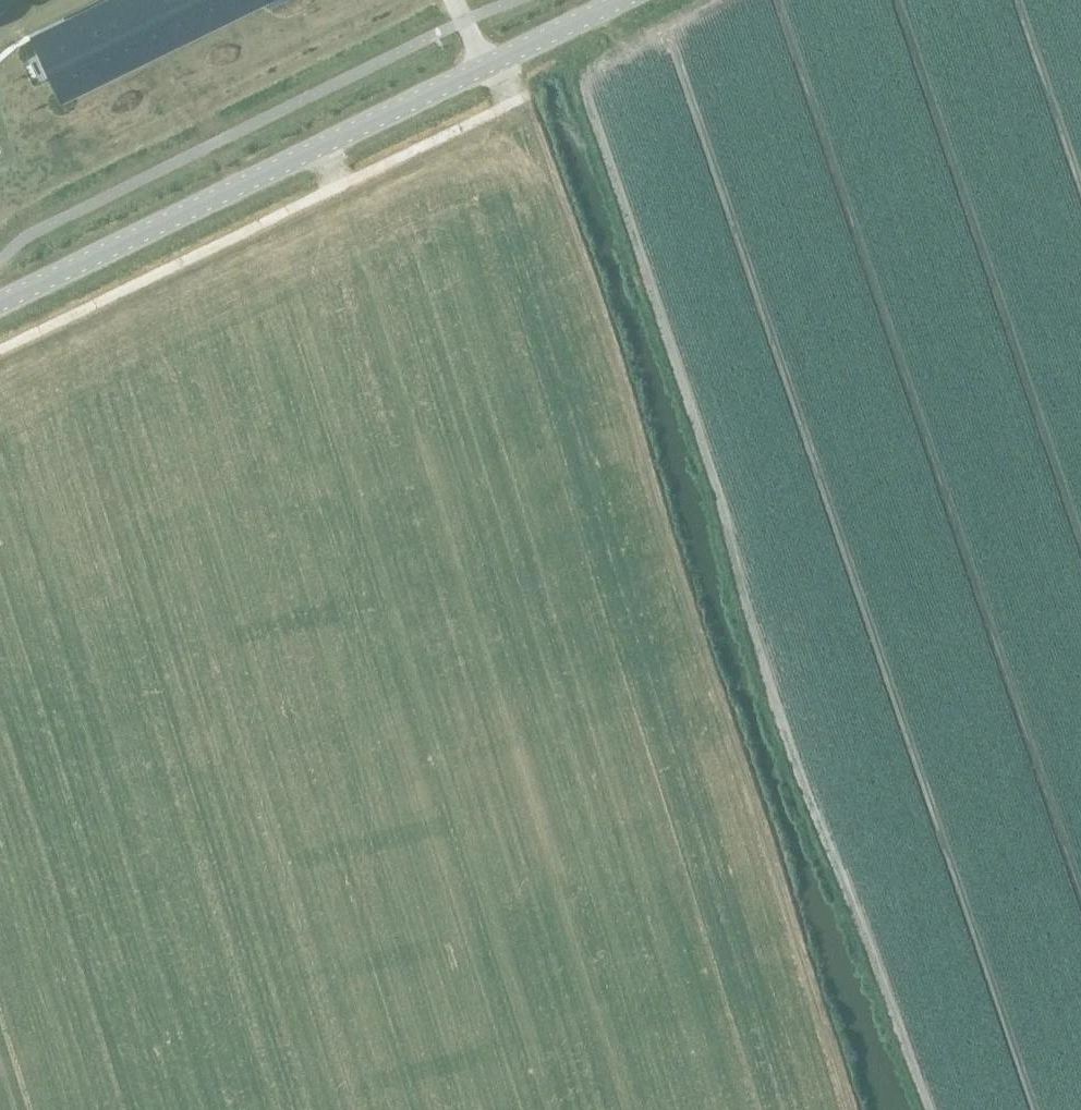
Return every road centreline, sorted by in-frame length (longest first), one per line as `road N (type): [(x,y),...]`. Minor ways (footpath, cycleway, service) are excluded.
road 1 (unclassified): [(0,305),(629,0)]

